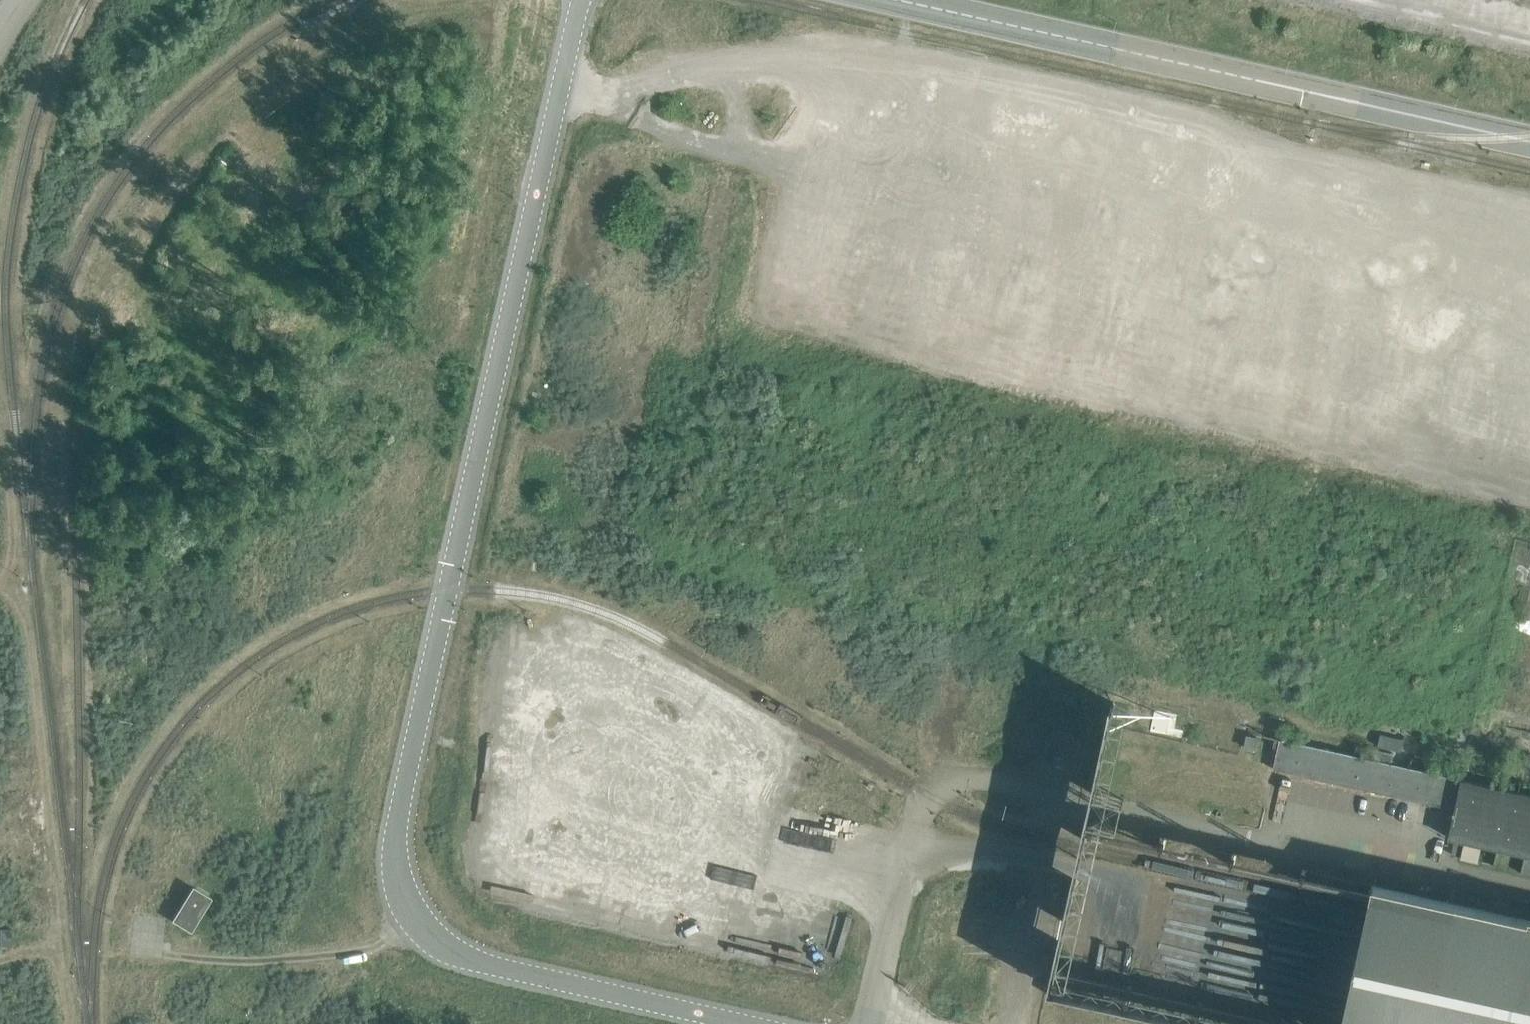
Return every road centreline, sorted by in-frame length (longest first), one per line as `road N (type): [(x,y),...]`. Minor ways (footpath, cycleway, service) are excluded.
road 1 (track): [(74,1023),(60,938),(0,960)]

